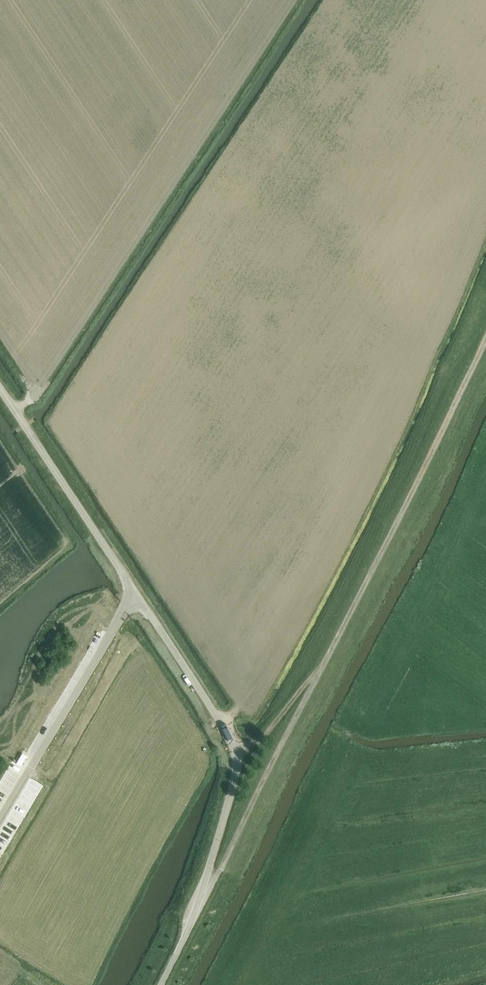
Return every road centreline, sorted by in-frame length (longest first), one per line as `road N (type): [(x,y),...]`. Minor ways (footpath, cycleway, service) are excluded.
road 1 (unclassified): [(161,984),(201,906),(238,755),(0,389)]
road 2 (track): [(201,906),(485,348)]

